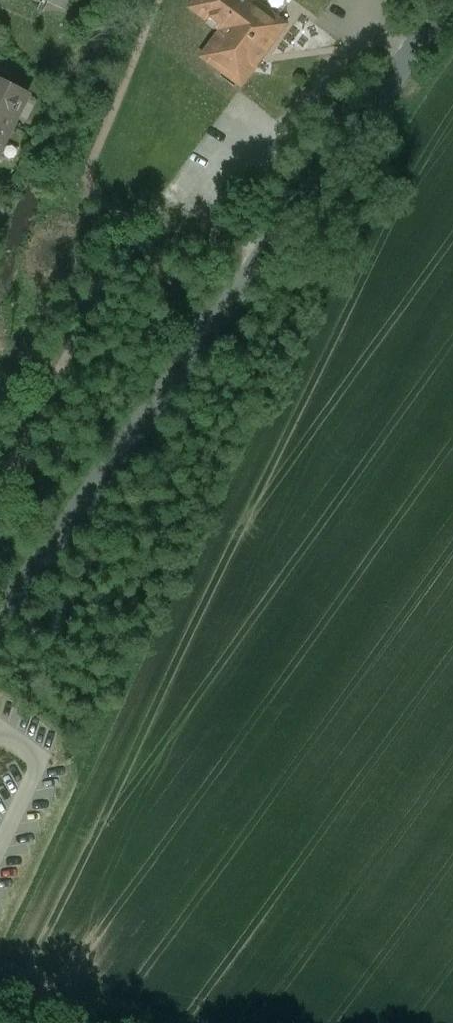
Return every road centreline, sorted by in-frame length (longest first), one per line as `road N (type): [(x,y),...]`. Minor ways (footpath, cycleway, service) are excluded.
road 1 (unclassified): [(0,617),(452,0)]

